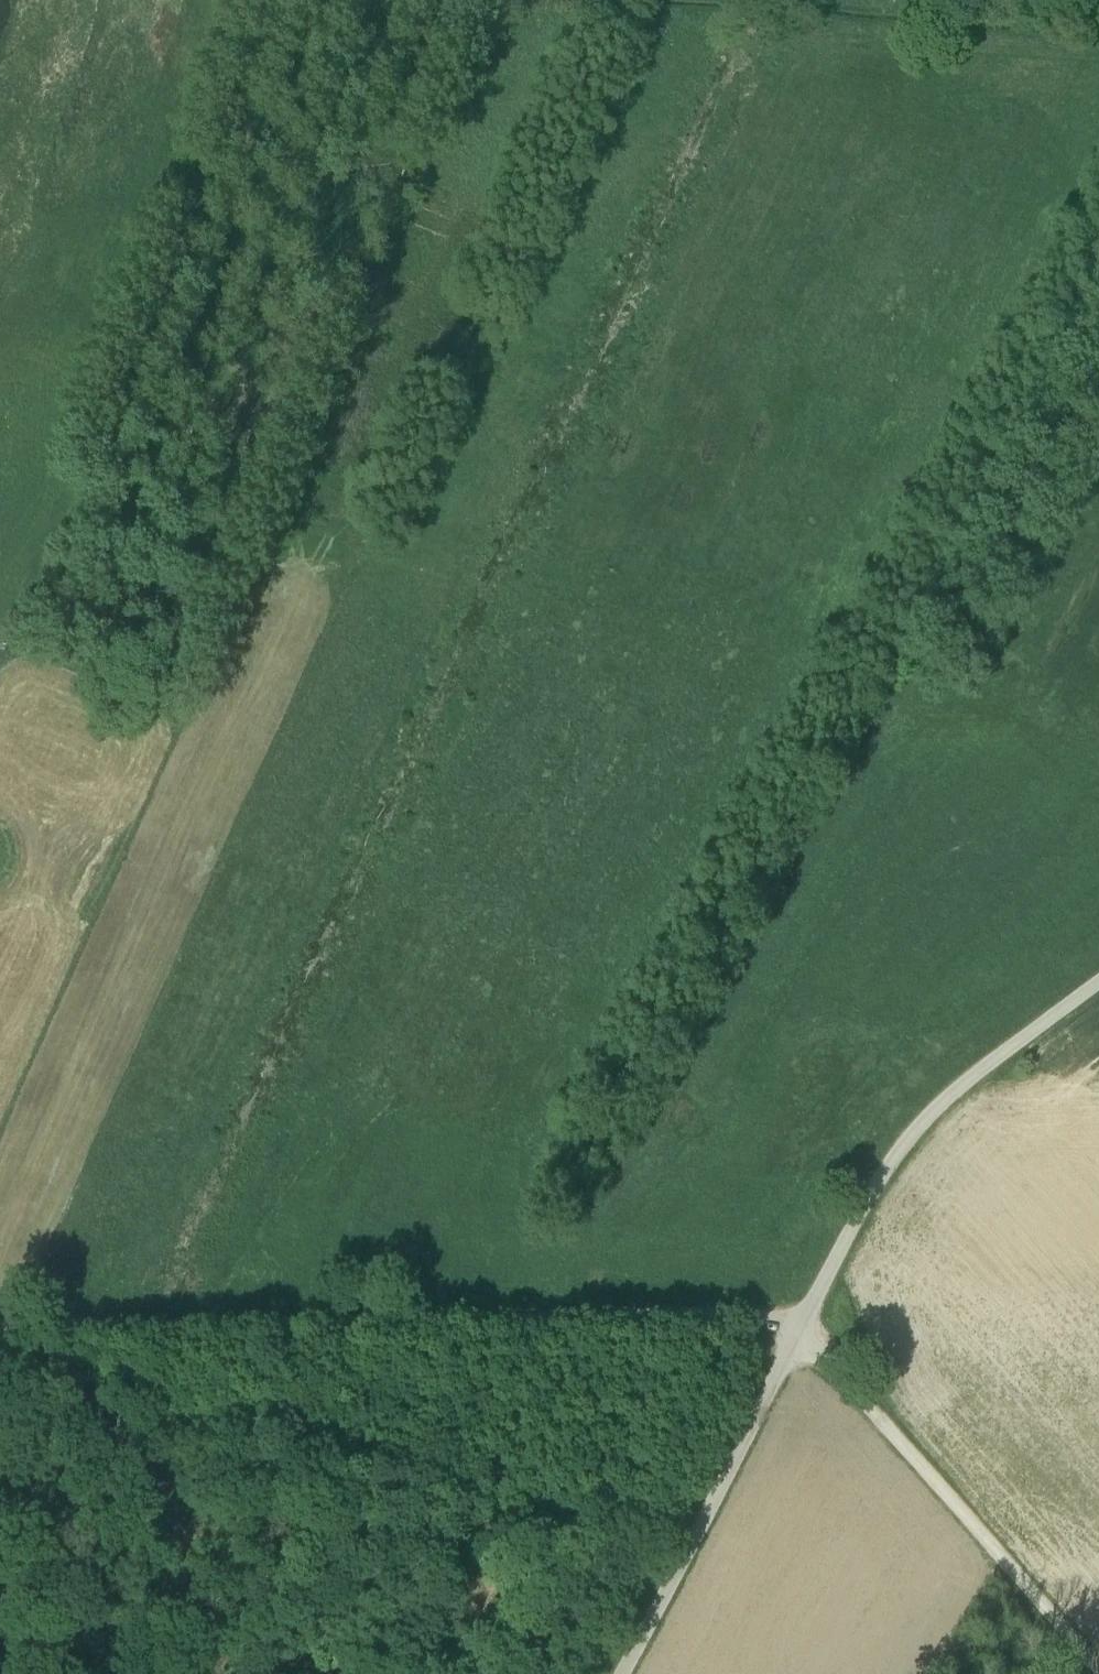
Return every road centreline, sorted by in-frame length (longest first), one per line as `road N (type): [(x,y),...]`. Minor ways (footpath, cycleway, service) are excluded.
road 1 (track): [(0,1328),(774,1319),(797,1326)]
road 2 (unclassified): [(797,1326),(896,1162),(943,1101),(1098,984)]
road 3 (unclassified): [(797,1326),(1098,1670)]
road 4 (unclassified): [(625,1673),(797,1326)]

